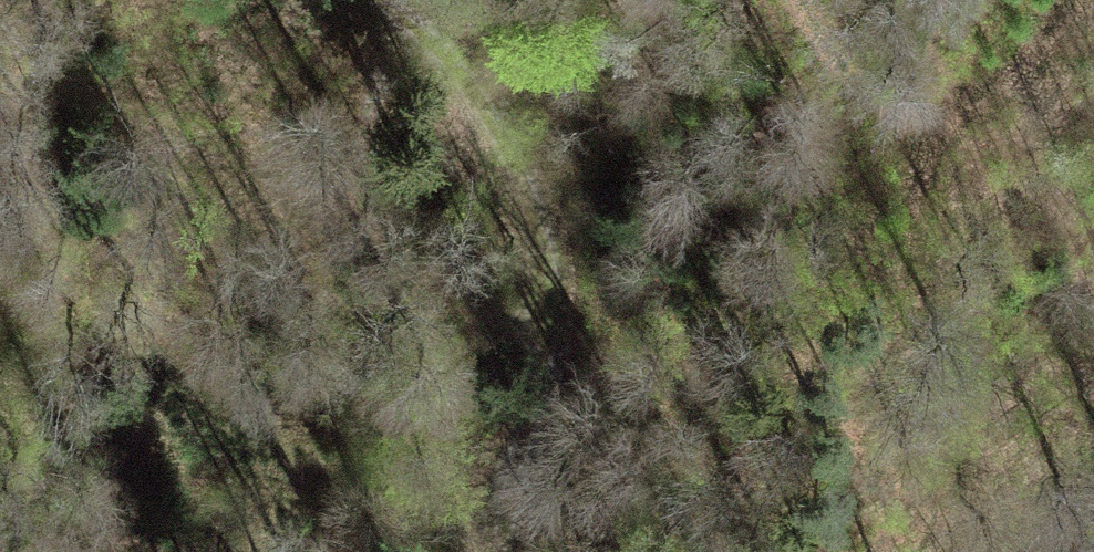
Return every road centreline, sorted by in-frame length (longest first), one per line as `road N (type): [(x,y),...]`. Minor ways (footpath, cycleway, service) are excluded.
road 1 (track): [(381,0),(469,80),(505,139),(538,226),(550,304),(543,361),(509,480),(503,551)]
road 2 (track): [(798,0),(860,89),(903,111),(942,111),(986,96),(1063,0)]

